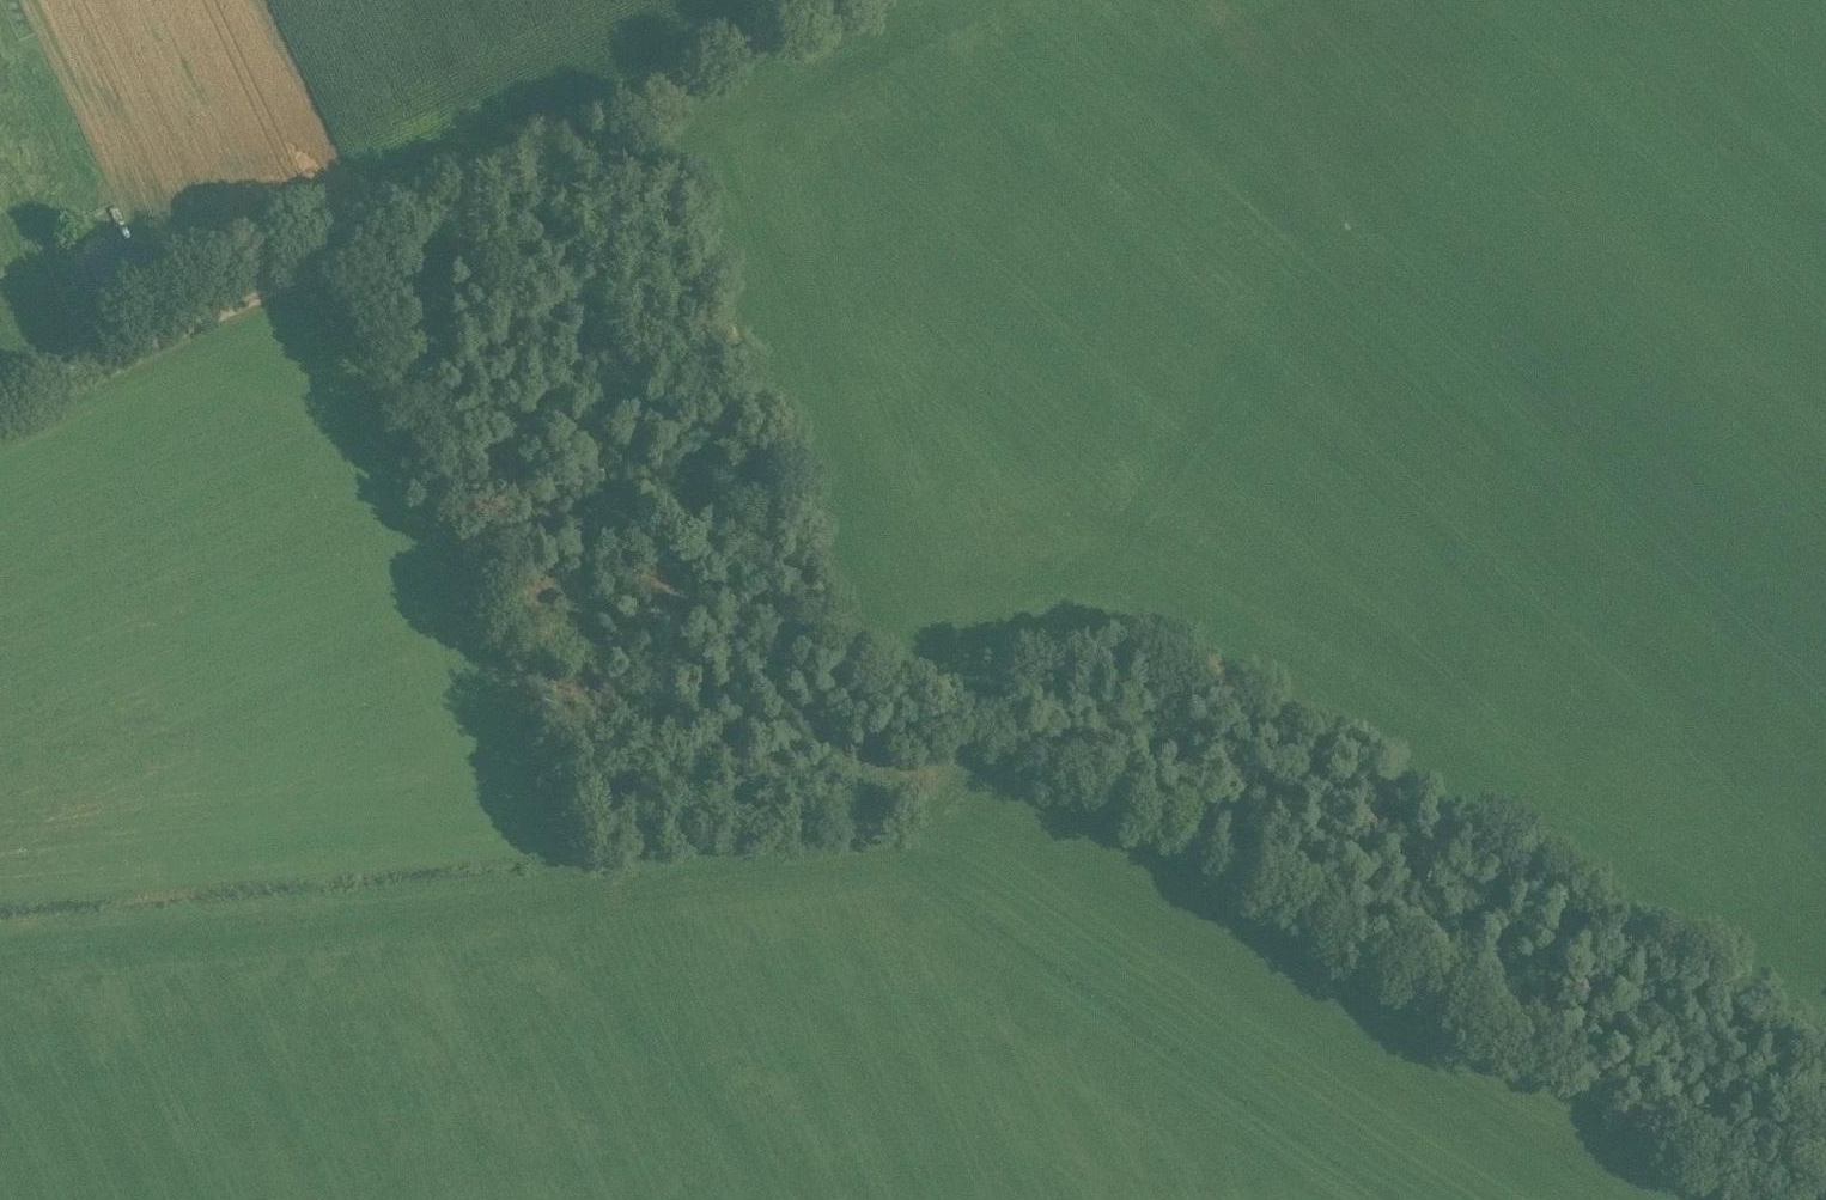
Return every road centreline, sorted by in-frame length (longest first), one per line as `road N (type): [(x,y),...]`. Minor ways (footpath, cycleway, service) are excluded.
road 1 (track): [(0,404),(847,0)]

